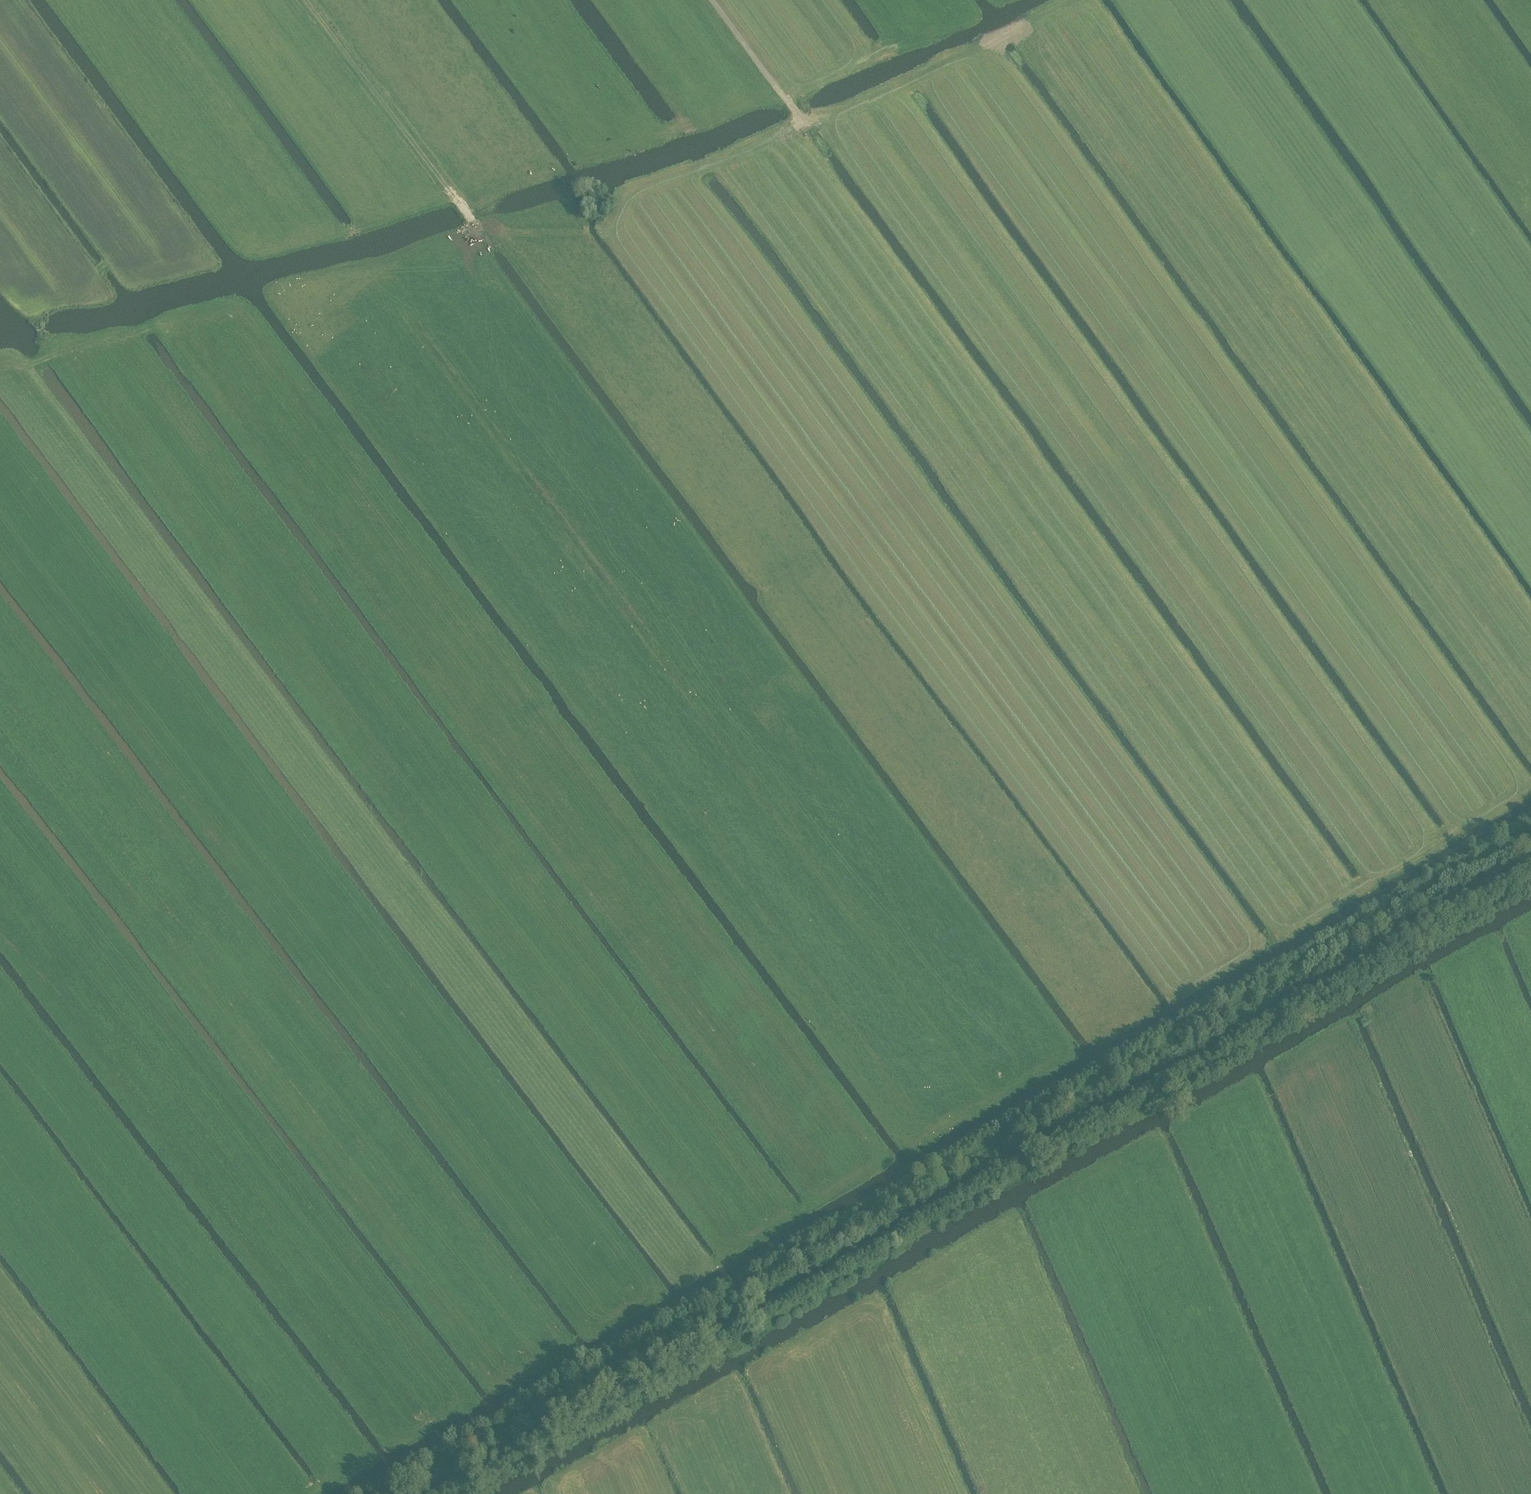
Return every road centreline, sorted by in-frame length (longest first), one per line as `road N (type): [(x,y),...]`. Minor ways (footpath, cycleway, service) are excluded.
road 1 (track): [(309,0),(471,221),(502,232),(603,227)]
road 2 (track): [(712,0),(810,126)]

